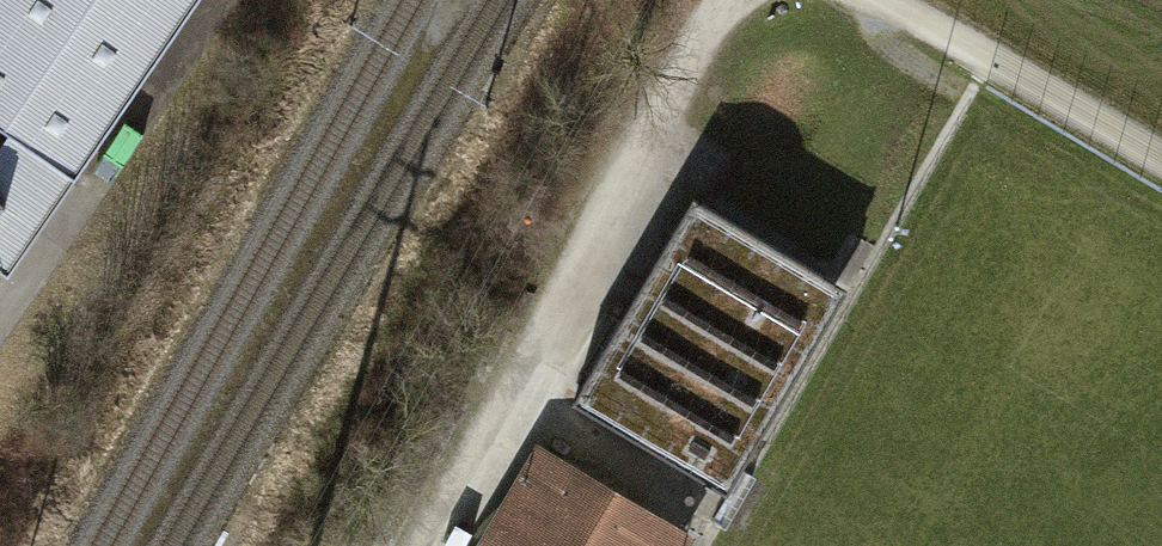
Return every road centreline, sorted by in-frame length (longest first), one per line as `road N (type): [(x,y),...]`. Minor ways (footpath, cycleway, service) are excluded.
road 1 (track): [(727,0),(421,545)]
road 2 (track): [(886,0),(1161,165)]

